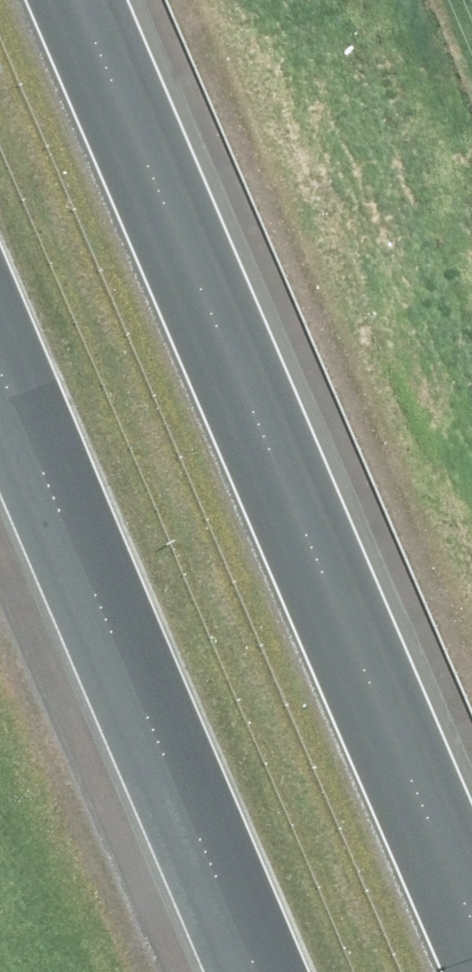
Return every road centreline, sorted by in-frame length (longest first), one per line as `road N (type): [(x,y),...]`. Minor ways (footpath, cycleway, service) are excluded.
road 1 (motorway): [(95,0),(471,878)]
road 2 (motorway): [(248,971),(0,397)]

